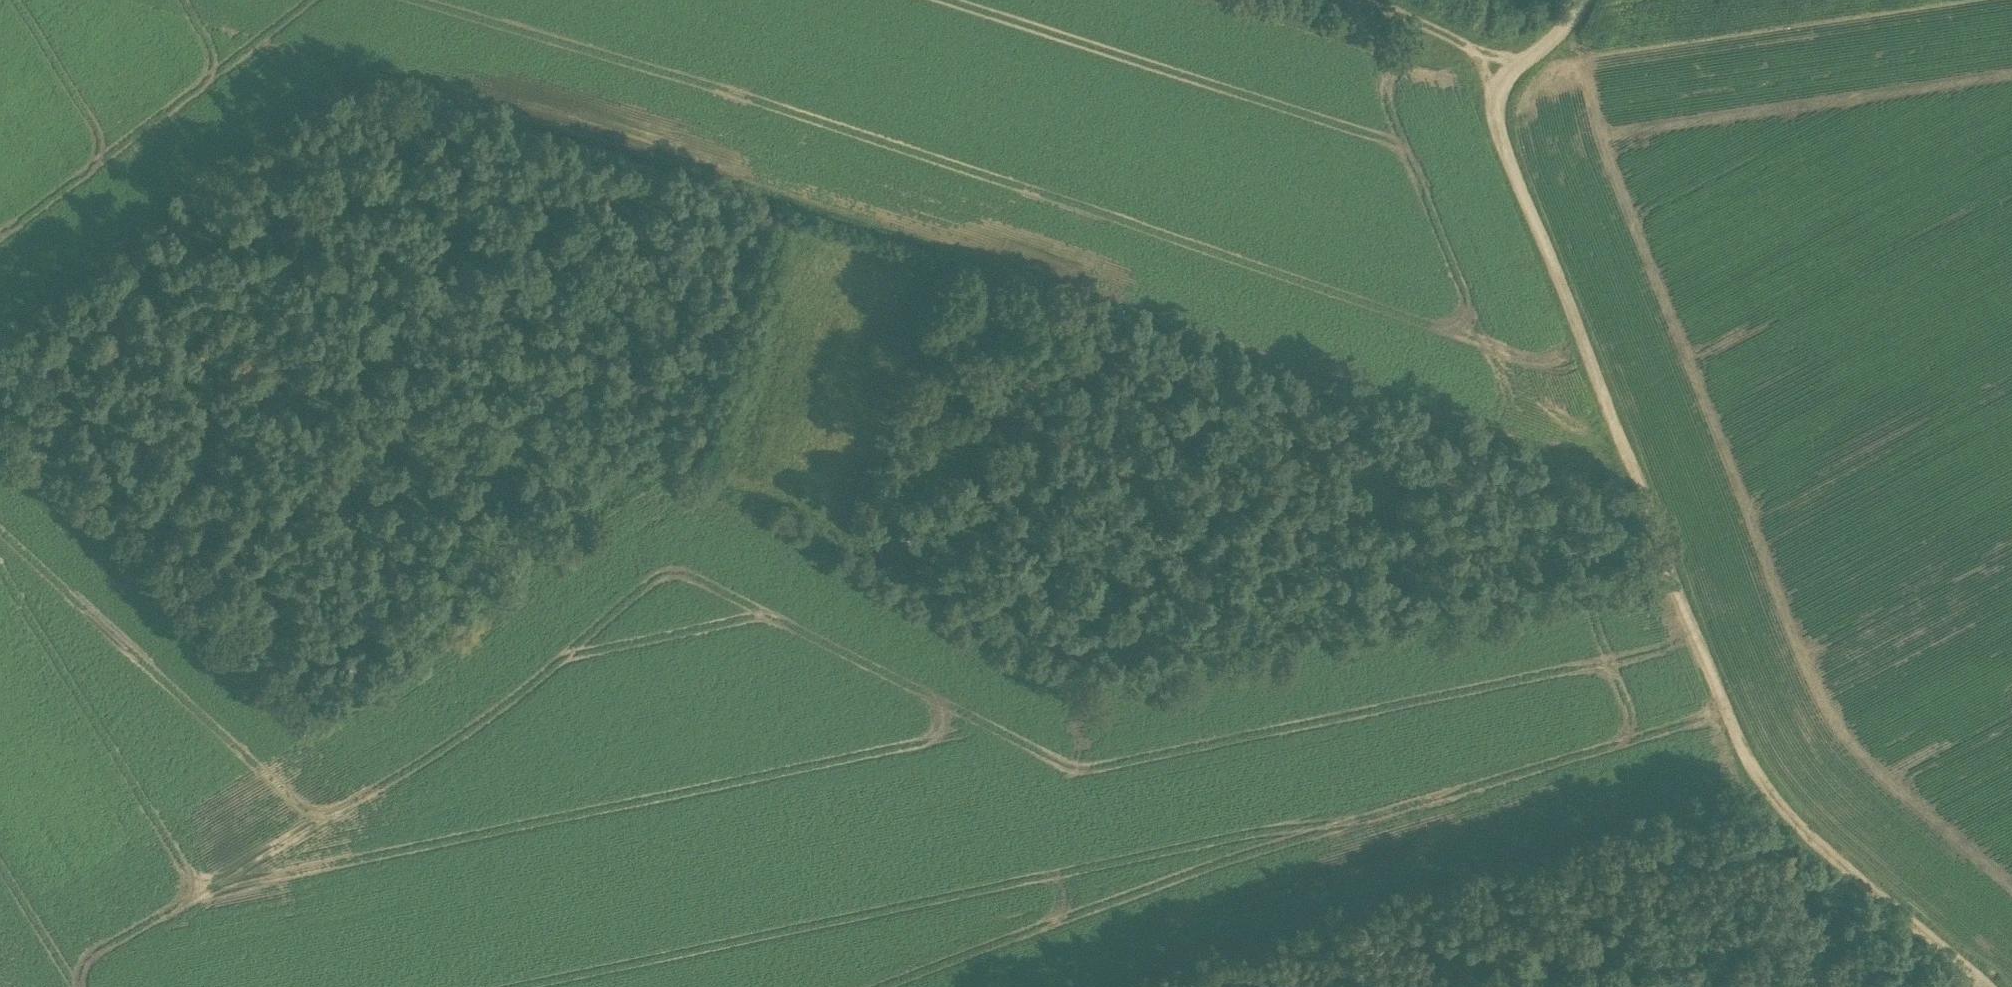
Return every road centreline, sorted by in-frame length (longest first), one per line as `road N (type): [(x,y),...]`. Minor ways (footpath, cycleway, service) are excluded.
road 1 (track): [(1496,92),(1497,133),(1757,773),(1822,849),(1988,986)]
road 2 (track): [(1521,62),(1357,0)]
road 3 (track): [(1496,92),(1557,32),(1577,0)]

